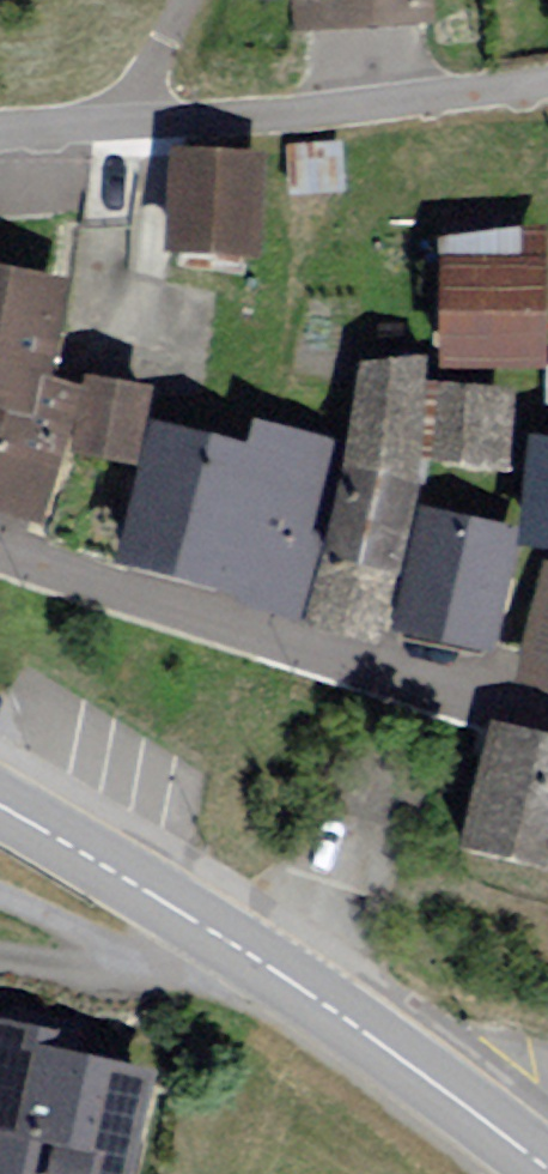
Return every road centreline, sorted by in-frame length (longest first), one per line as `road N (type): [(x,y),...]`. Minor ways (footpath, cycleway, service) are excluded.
road 1 (secondary): [(547,1167),(257,959),(0,807)]
road 2 (residential): [(0,550),(547,722)]
road 3 (residential): [(0,143),(125,119),(547,85)]

